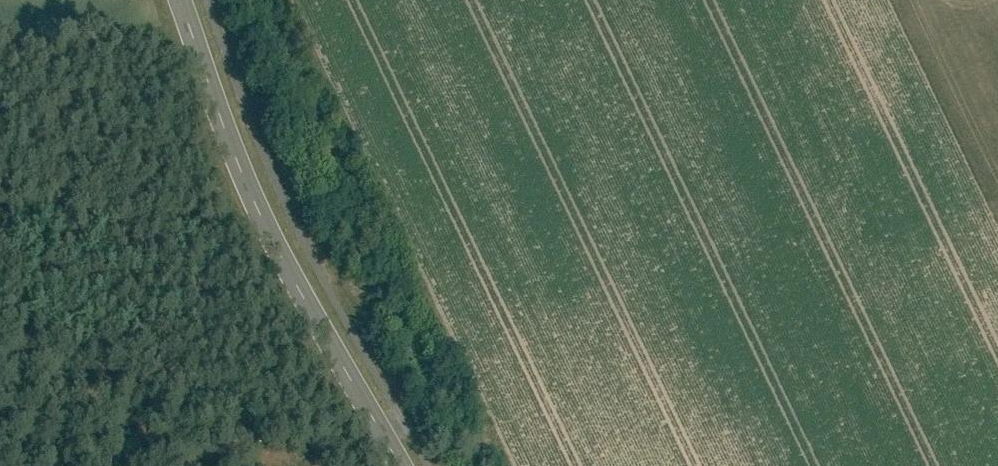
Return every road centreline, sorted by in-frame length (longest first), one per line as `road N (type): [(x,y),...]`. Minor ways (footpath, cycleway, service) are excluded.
road 1 (tertiary): [(169,0),(226,152),(297,301),(390,465)]

